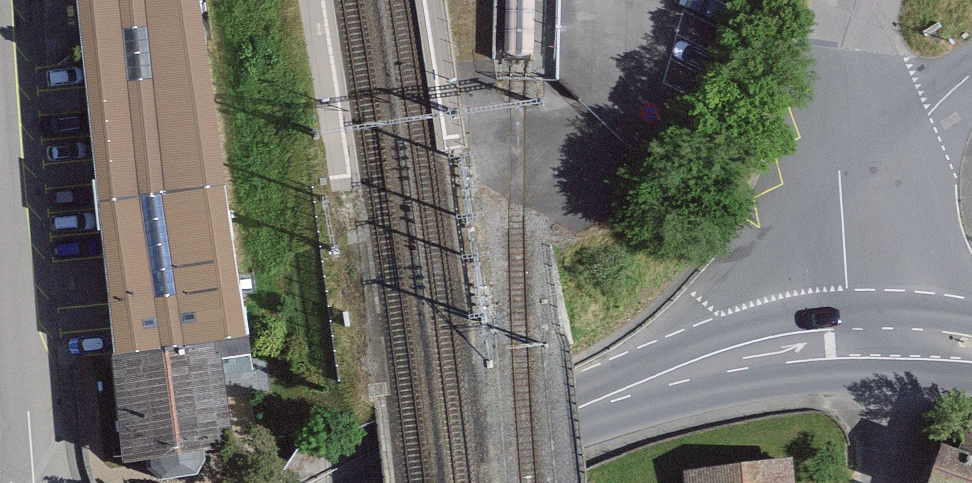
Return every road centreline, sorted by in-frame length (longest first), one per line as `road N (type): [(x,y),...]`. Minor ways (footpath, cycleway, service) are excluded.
road 1 (secondary): [(846,344),(686,369),(406,482)]
road 2 (residential): [(0,112),(31,482)]
road 3 (unclassified): [(971,71),(840,161),(846,344)]
road 4 (track): [(896,339),(872,482)]
road 5 (secondary): [(971,353),(896,339),(846,344)]

